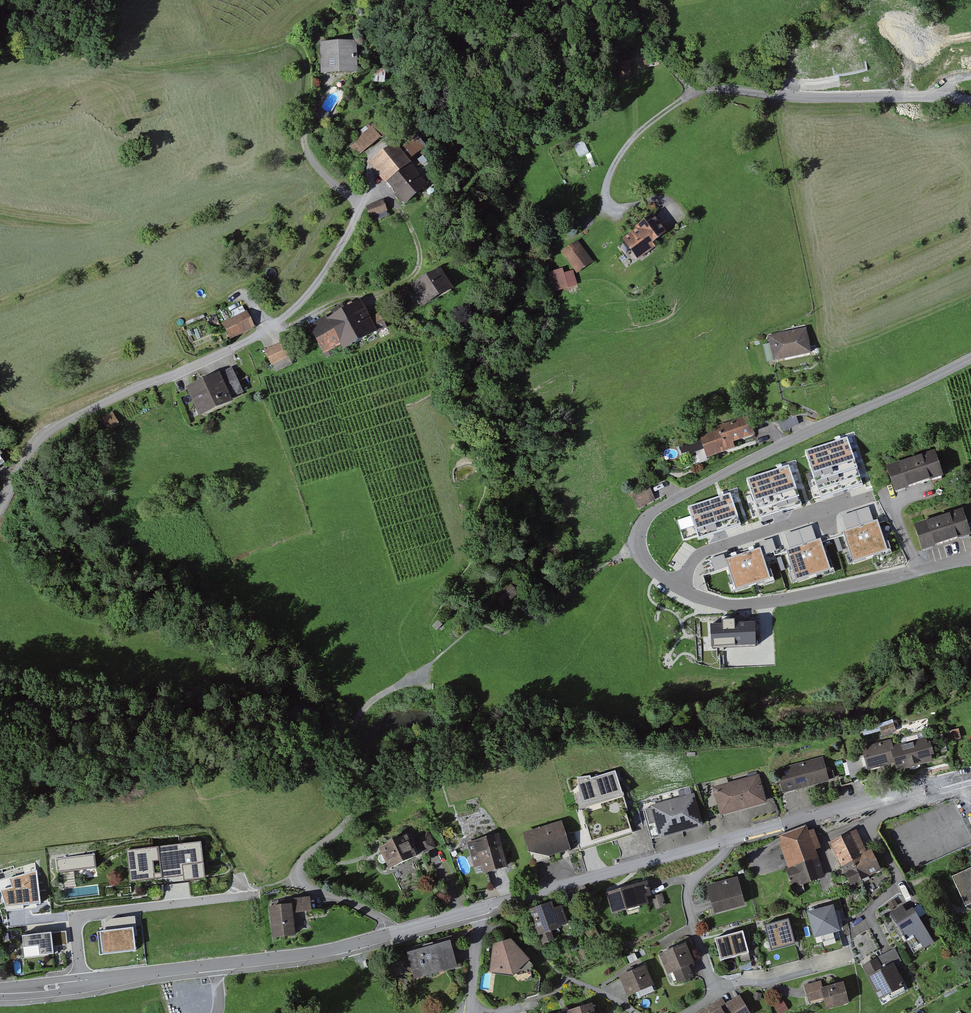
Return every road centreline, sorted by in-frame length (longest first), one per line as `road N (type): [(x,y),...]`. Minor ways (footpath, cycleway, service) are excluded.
road 1 (track): [(271,331),(324,277),(371,191),(368,154),(409,125),(412,85),(426,55),(446,38),(585,4),(637,7),(638,0)]
road 2 (residential): [(675,586),(638,547),(650,514),(970,360)]
road 3 (track): [(303,135),(308,78),(297,45),(157,67),(41,47),(0,51)]
road 4 (unclassified): [(970,101),(697,90),(651,44),(637,7)]
road 5 (unclassified): [(0,505),(30,455),(63,425),(271,331)]
road 6 (residential): [(970,563),(750,603),(718,602),(675,586)]
road 7 (tertiary): [(741,837),(476,911)]
road 8 (tertiary): [(970,774),(741,837)]
road 9 (track): [(697,90),(648,123),(606,186),(609,206),(661,201),(678,215)]
road 10 (residential): [(81,981),(82,916),(243,895)]
road 11 (residential): [(867,501),(707,552),(675,586)]
road 12 (residential): [(694,1012),(715,1000),(717,987),(693,927),(691,894),(741,837)]
road 13 (tertiary): [(395,934),(215,965)]
road 14 (track): [(371,191),(398,207),(420,252),(411,278),(376,293)]
road 15 (tertiary): [(215,965),(81,981)]
road 16 (track): [(297,878),(302,862),(351,816),(350,773)]
road 17 (track): [(350,773),(361,717),(415,676)]

